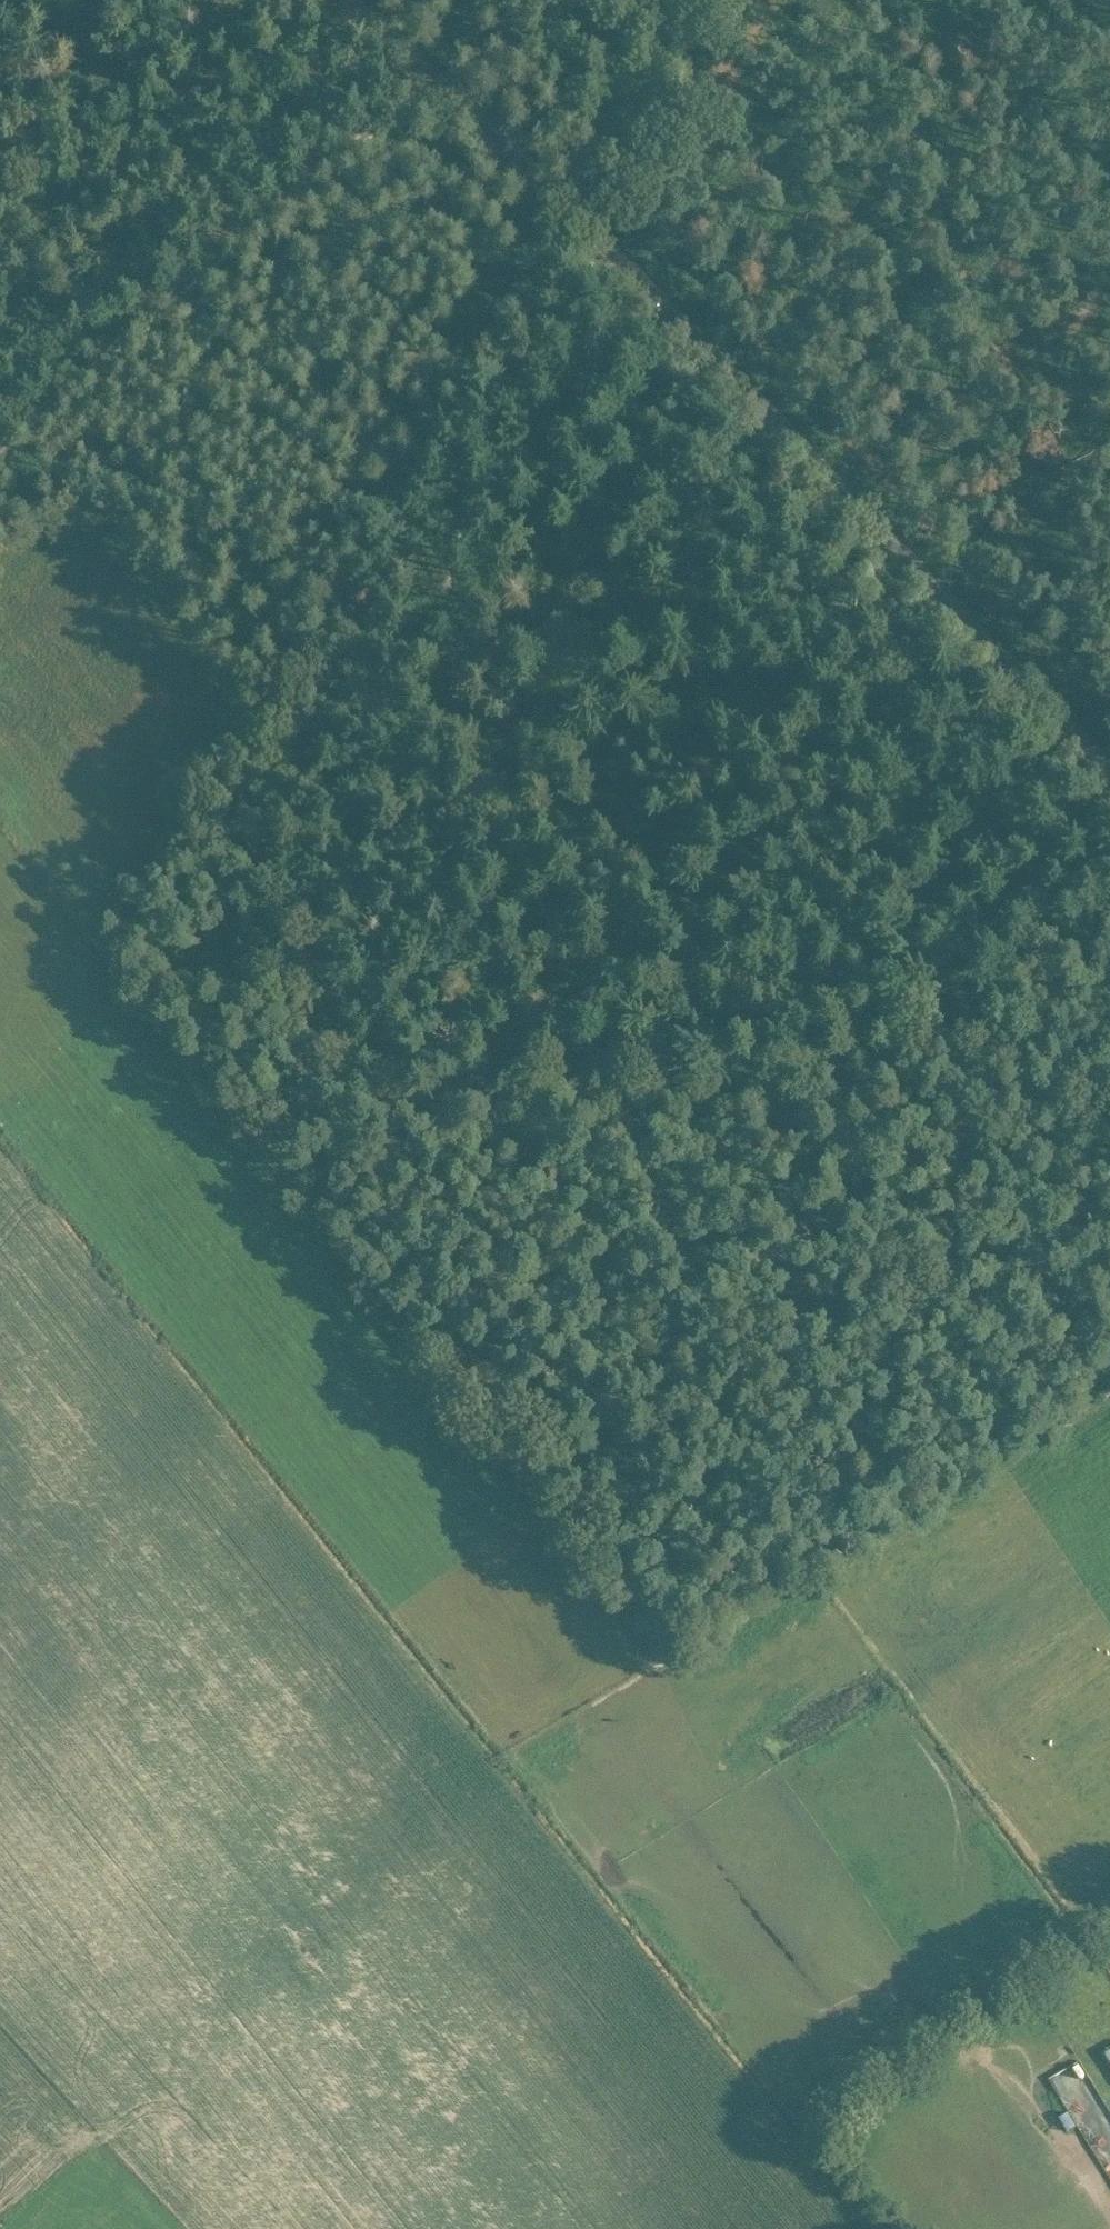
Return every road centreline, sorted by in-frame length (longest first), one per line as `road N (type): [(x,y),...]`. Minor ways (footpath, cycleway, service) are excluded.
road 1 (tertiary): [(1109,778),(546,199),(330,0)]

